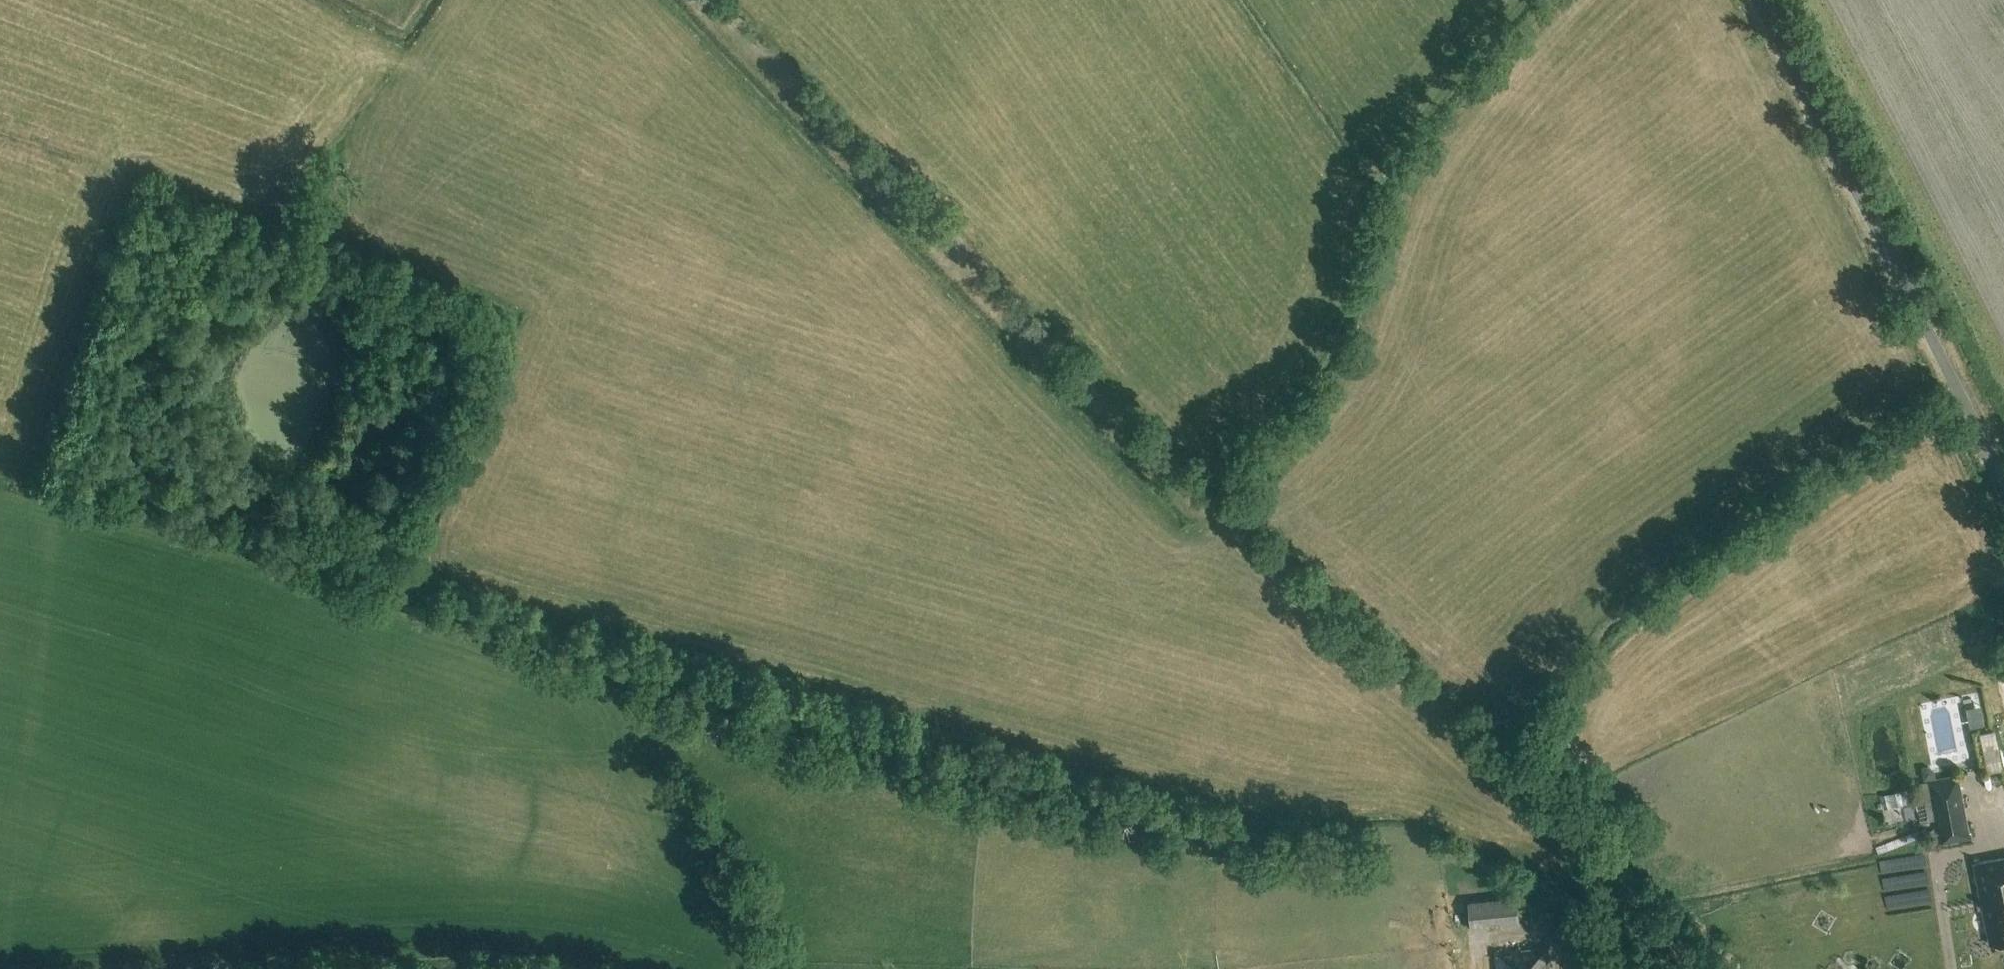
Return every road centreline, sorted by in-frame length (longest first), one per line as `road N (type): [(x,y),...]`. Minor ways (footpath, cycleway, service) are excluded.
road 1 (unclassified): [(2003,470),(1777,0)]

